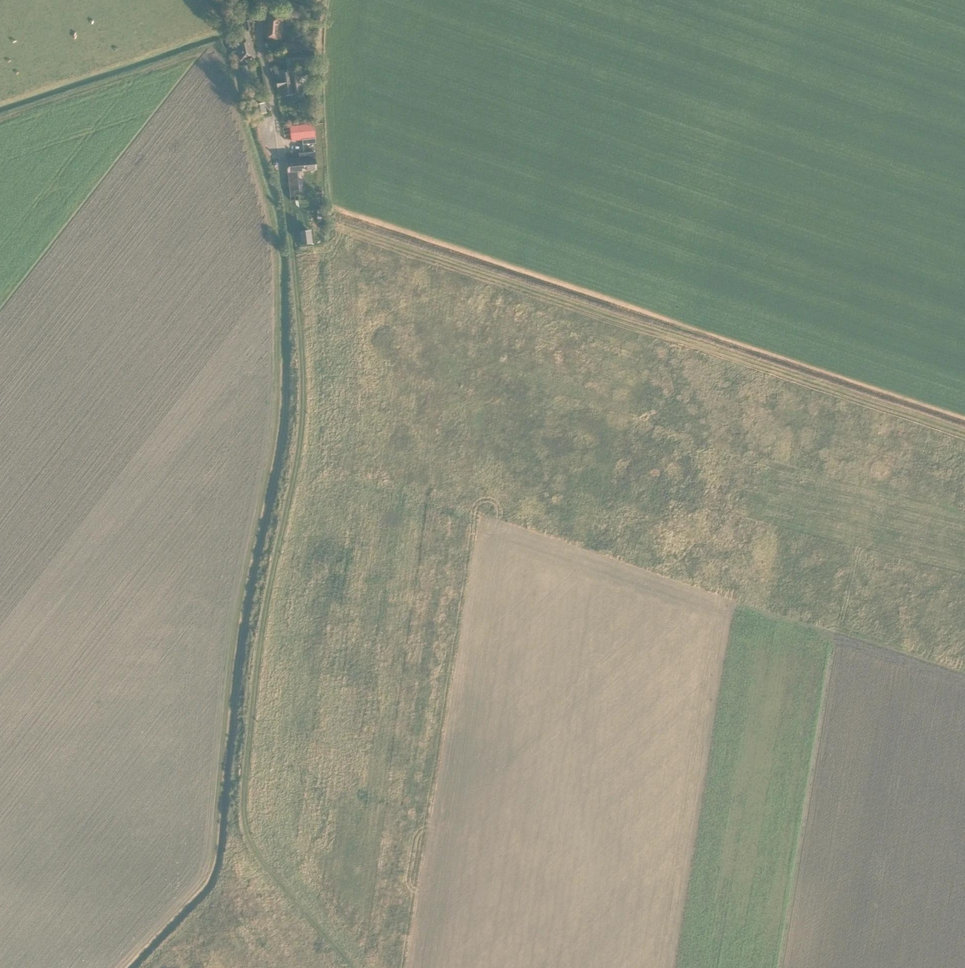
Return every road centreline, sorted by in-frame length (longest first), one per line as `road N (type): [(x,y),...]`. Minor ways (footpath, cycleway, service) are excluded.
road 1 (track): [(357,967),(255,852),(246,829),(264,605),(303,405),(285,184)]
road 2 (residential): [(285,184),(260,41),(265,0)]

